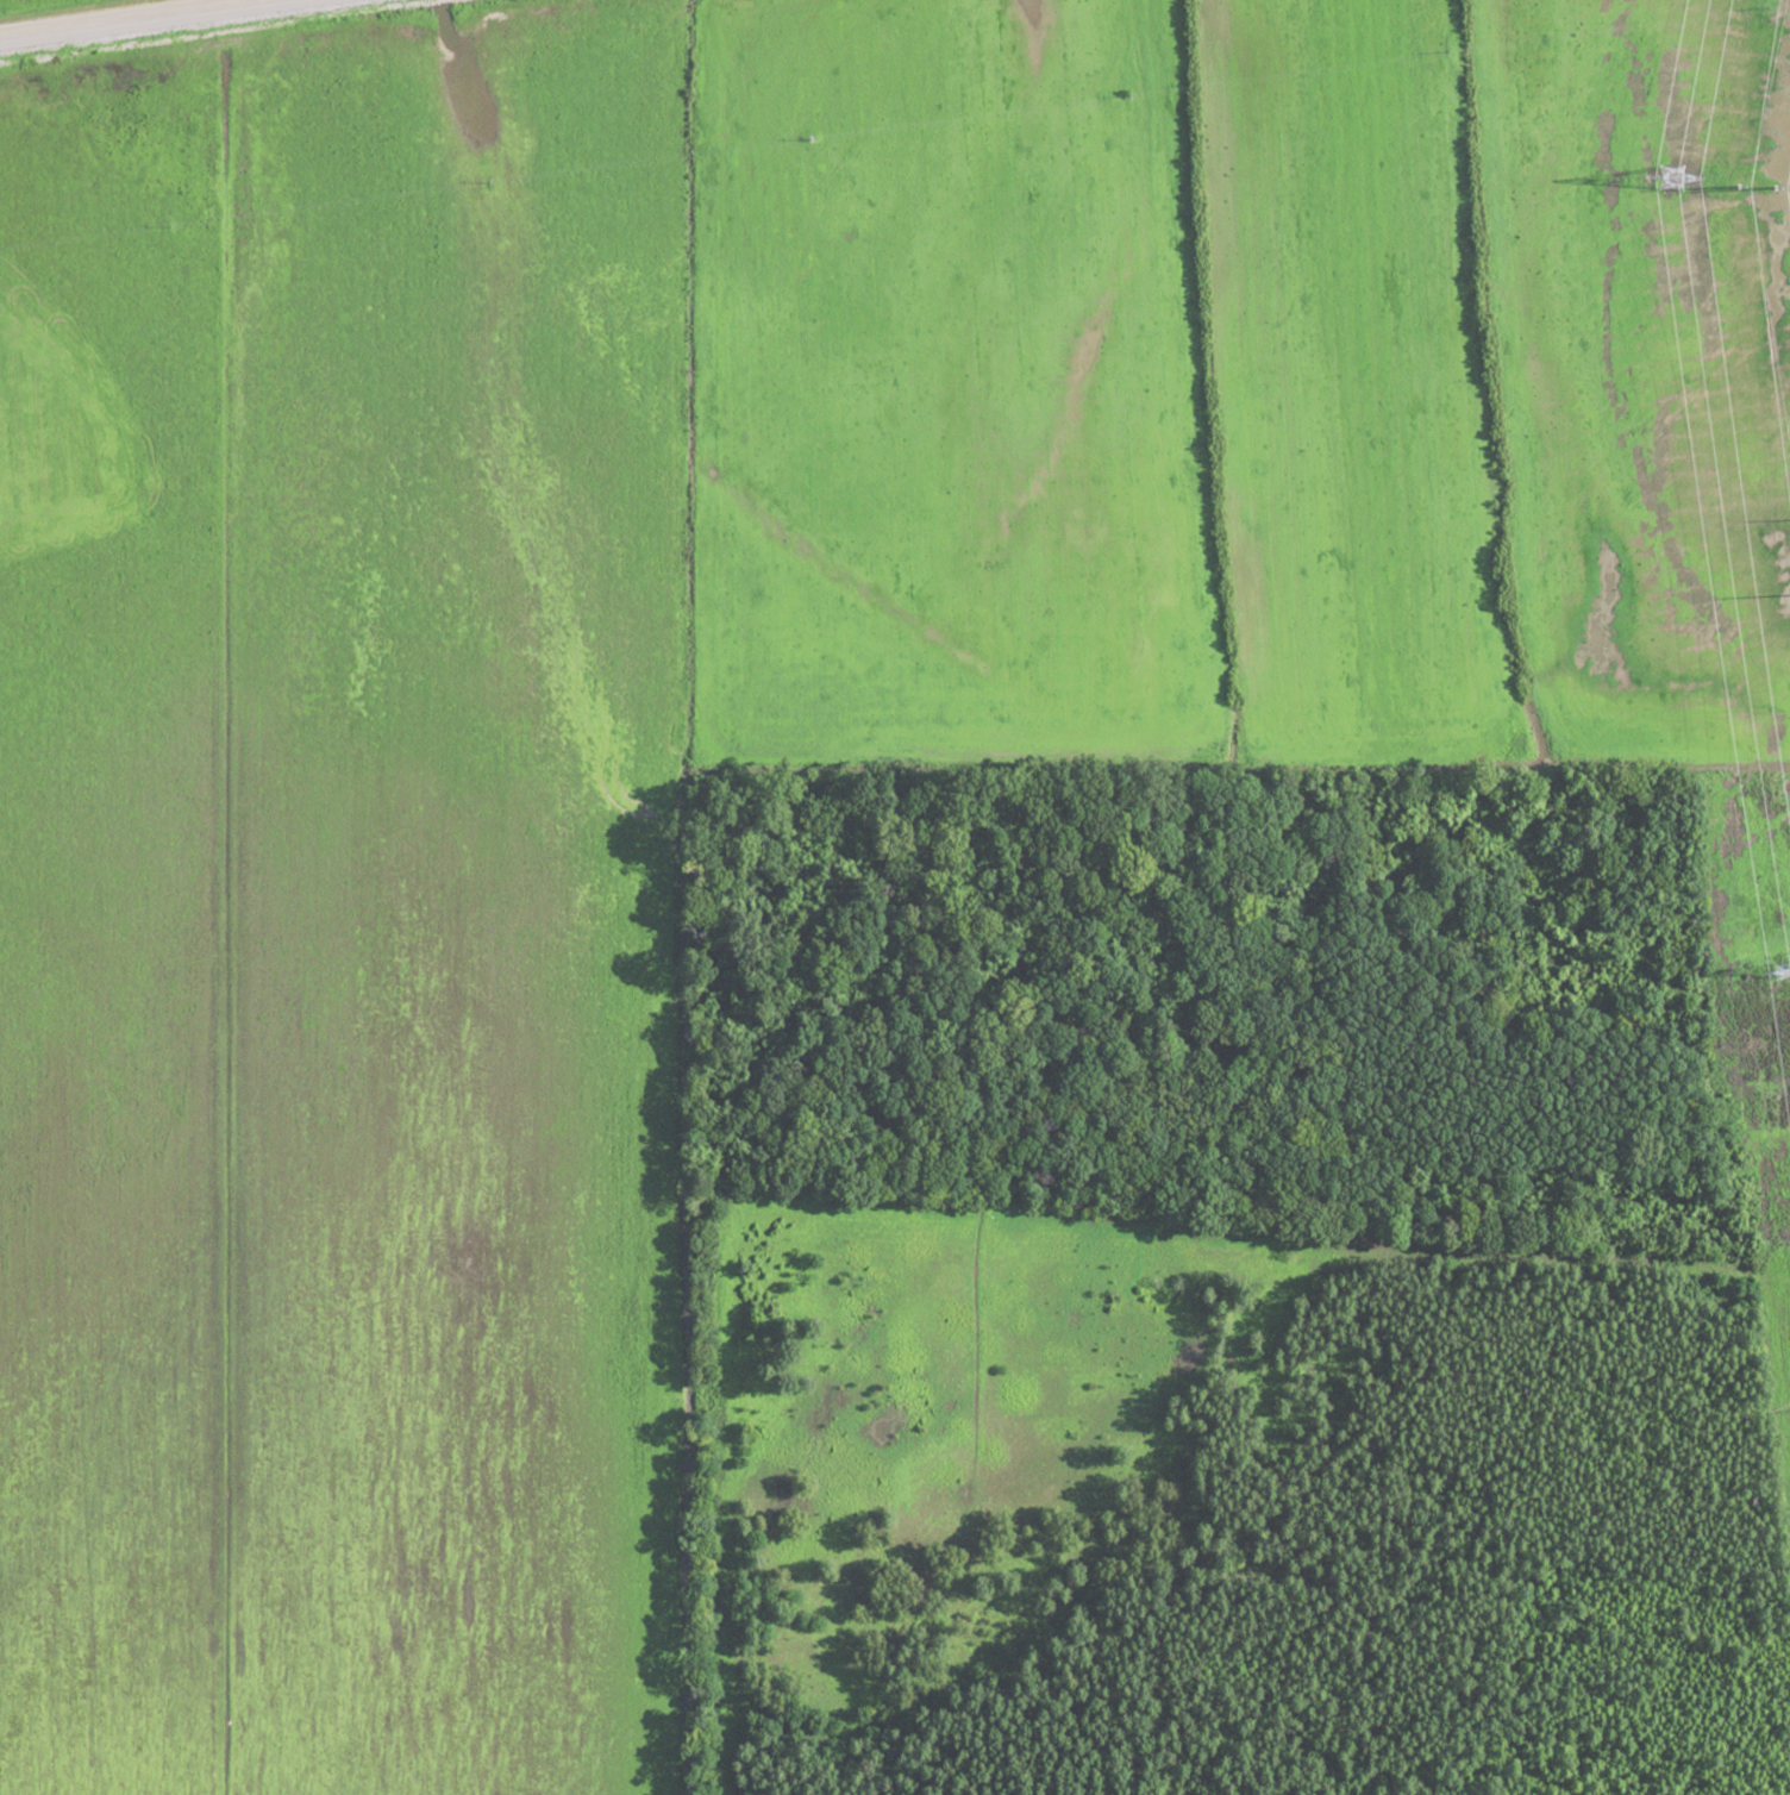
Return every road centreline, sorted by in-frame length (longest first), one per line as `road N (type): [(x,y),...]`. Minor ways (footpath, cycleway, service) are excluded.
road 1 (residential): [(172,0),(0,23)]

